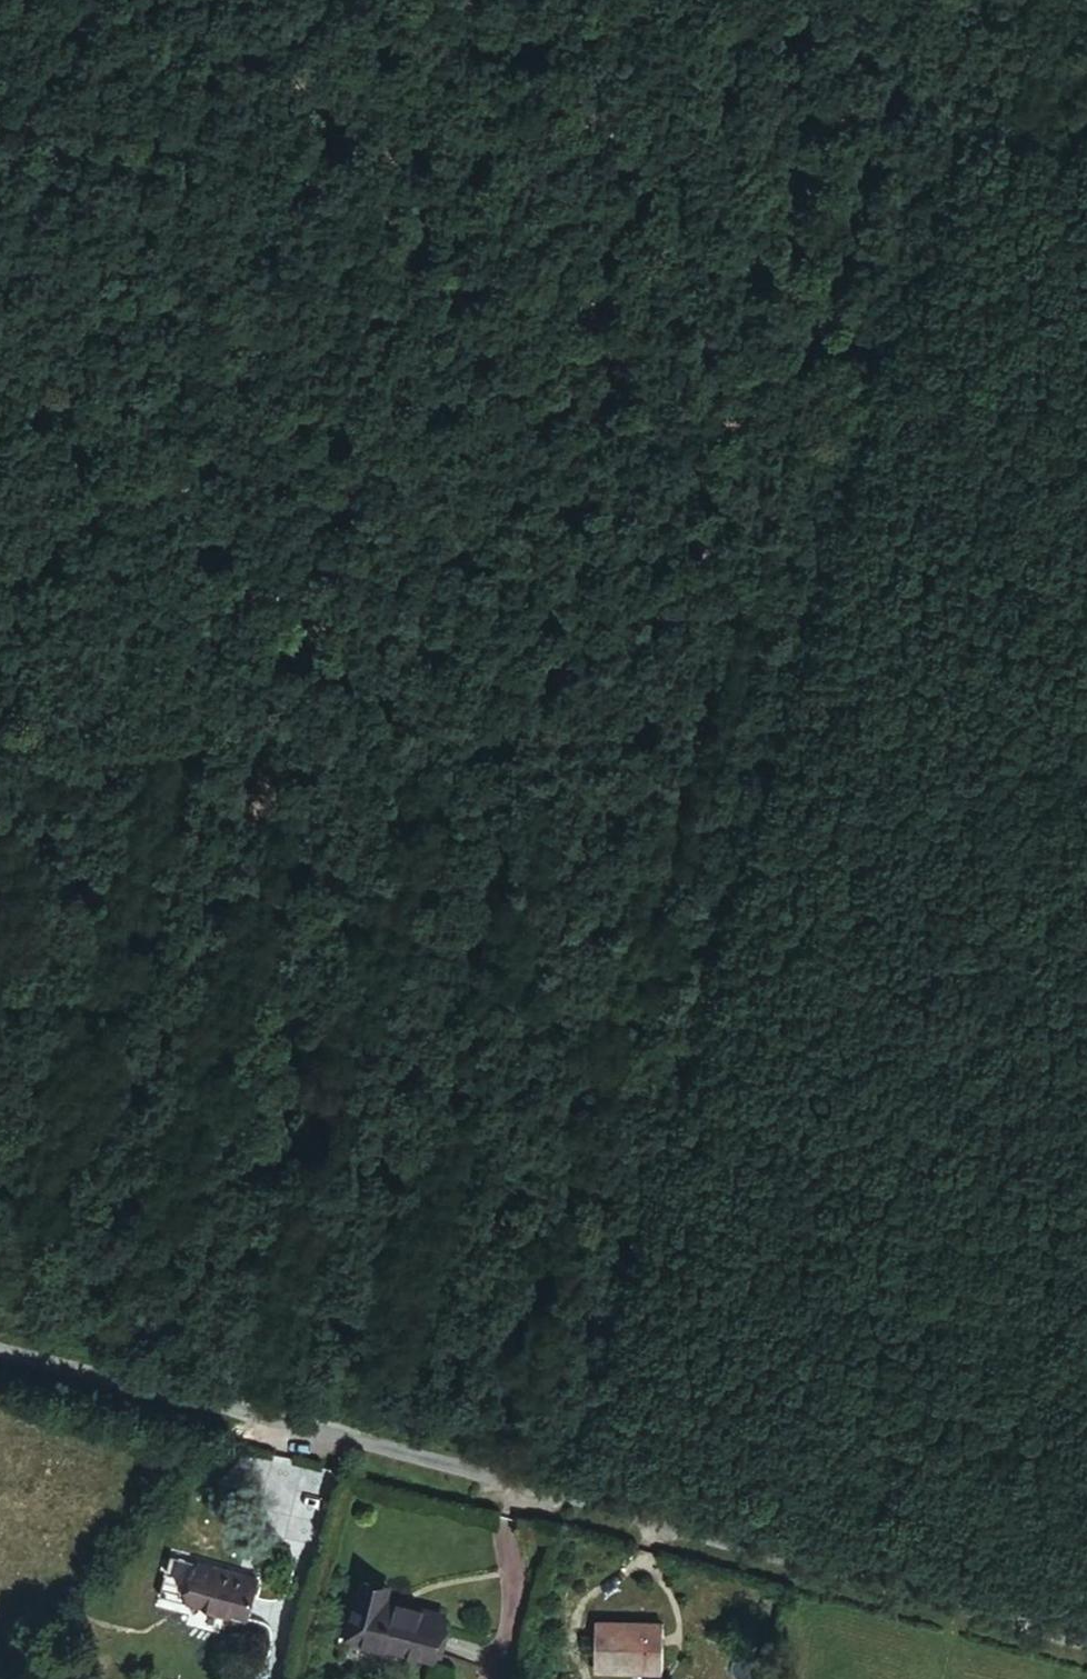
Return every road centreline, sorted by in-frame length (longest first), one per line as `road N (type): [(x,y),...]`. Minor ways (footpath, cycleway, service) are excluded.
road 1 (residential): [(1086,1644),(0,1352)]

